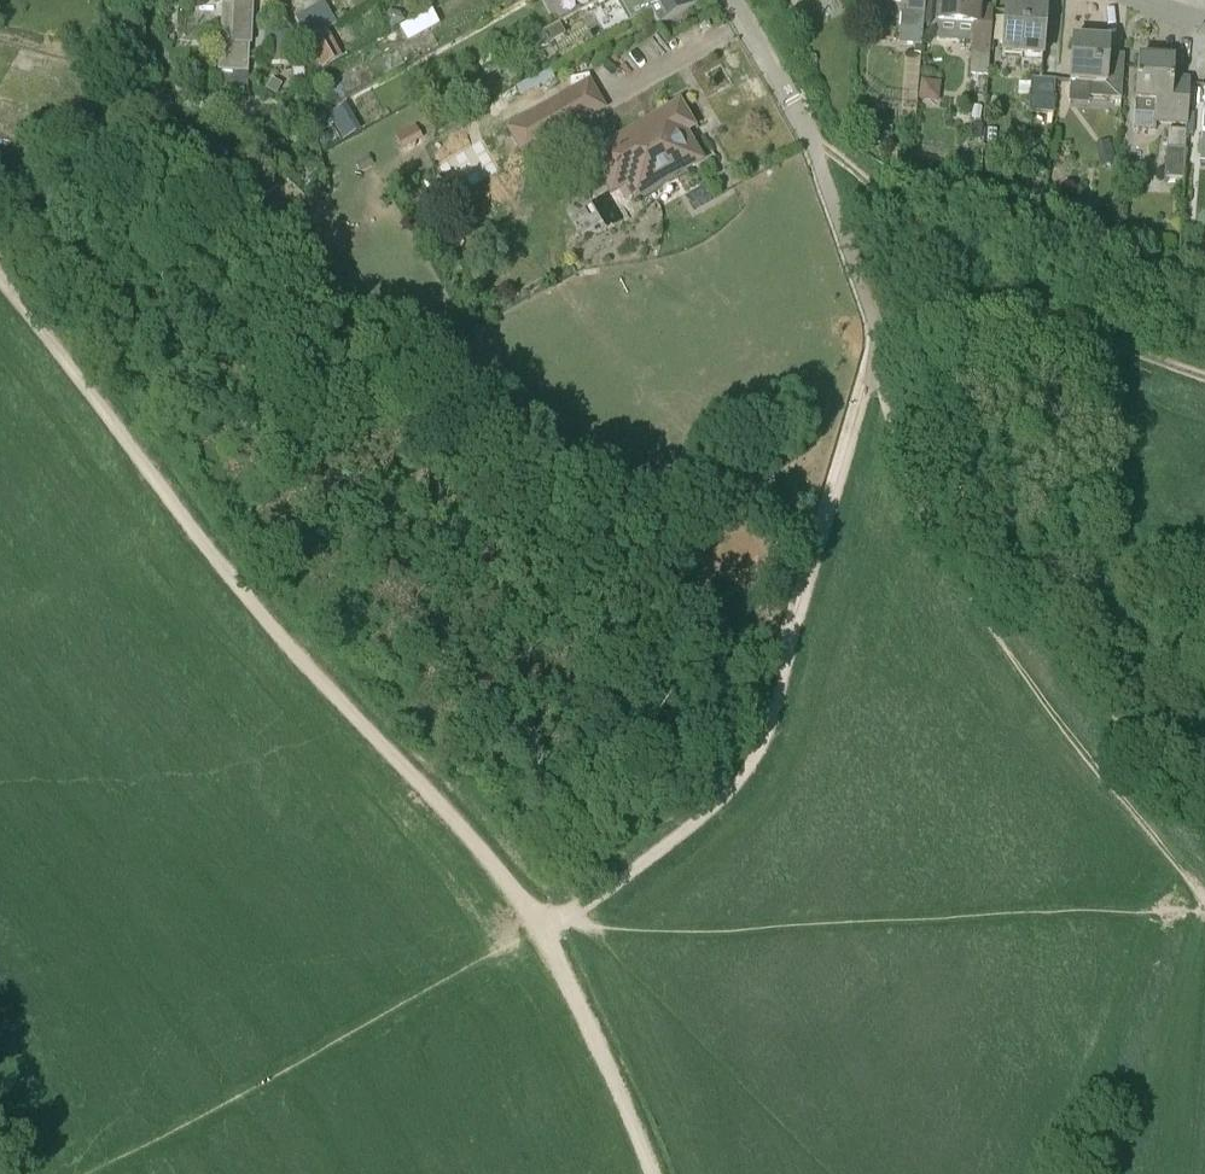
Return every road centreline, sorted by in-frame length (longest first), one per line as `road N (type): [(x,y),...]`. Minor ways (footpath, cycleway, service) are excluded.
road 1 (track): [(0,280),(225,569),(542,928)]
road 2 (track): [(542,928),(611,883),(741,771),(776,684),(877,321)]
road 3 (track): [(877,321),(976,520),(1077,665),(1204,815)]
road 4 (track): [(799,110),(954,254),(1111,345),(1204,380)]
road 5 (track): [(542,928),(653,1173)]
road 6 (track): [(799,110),(877,321)]
road 7 (residential): [(738,0),(799,110)]

